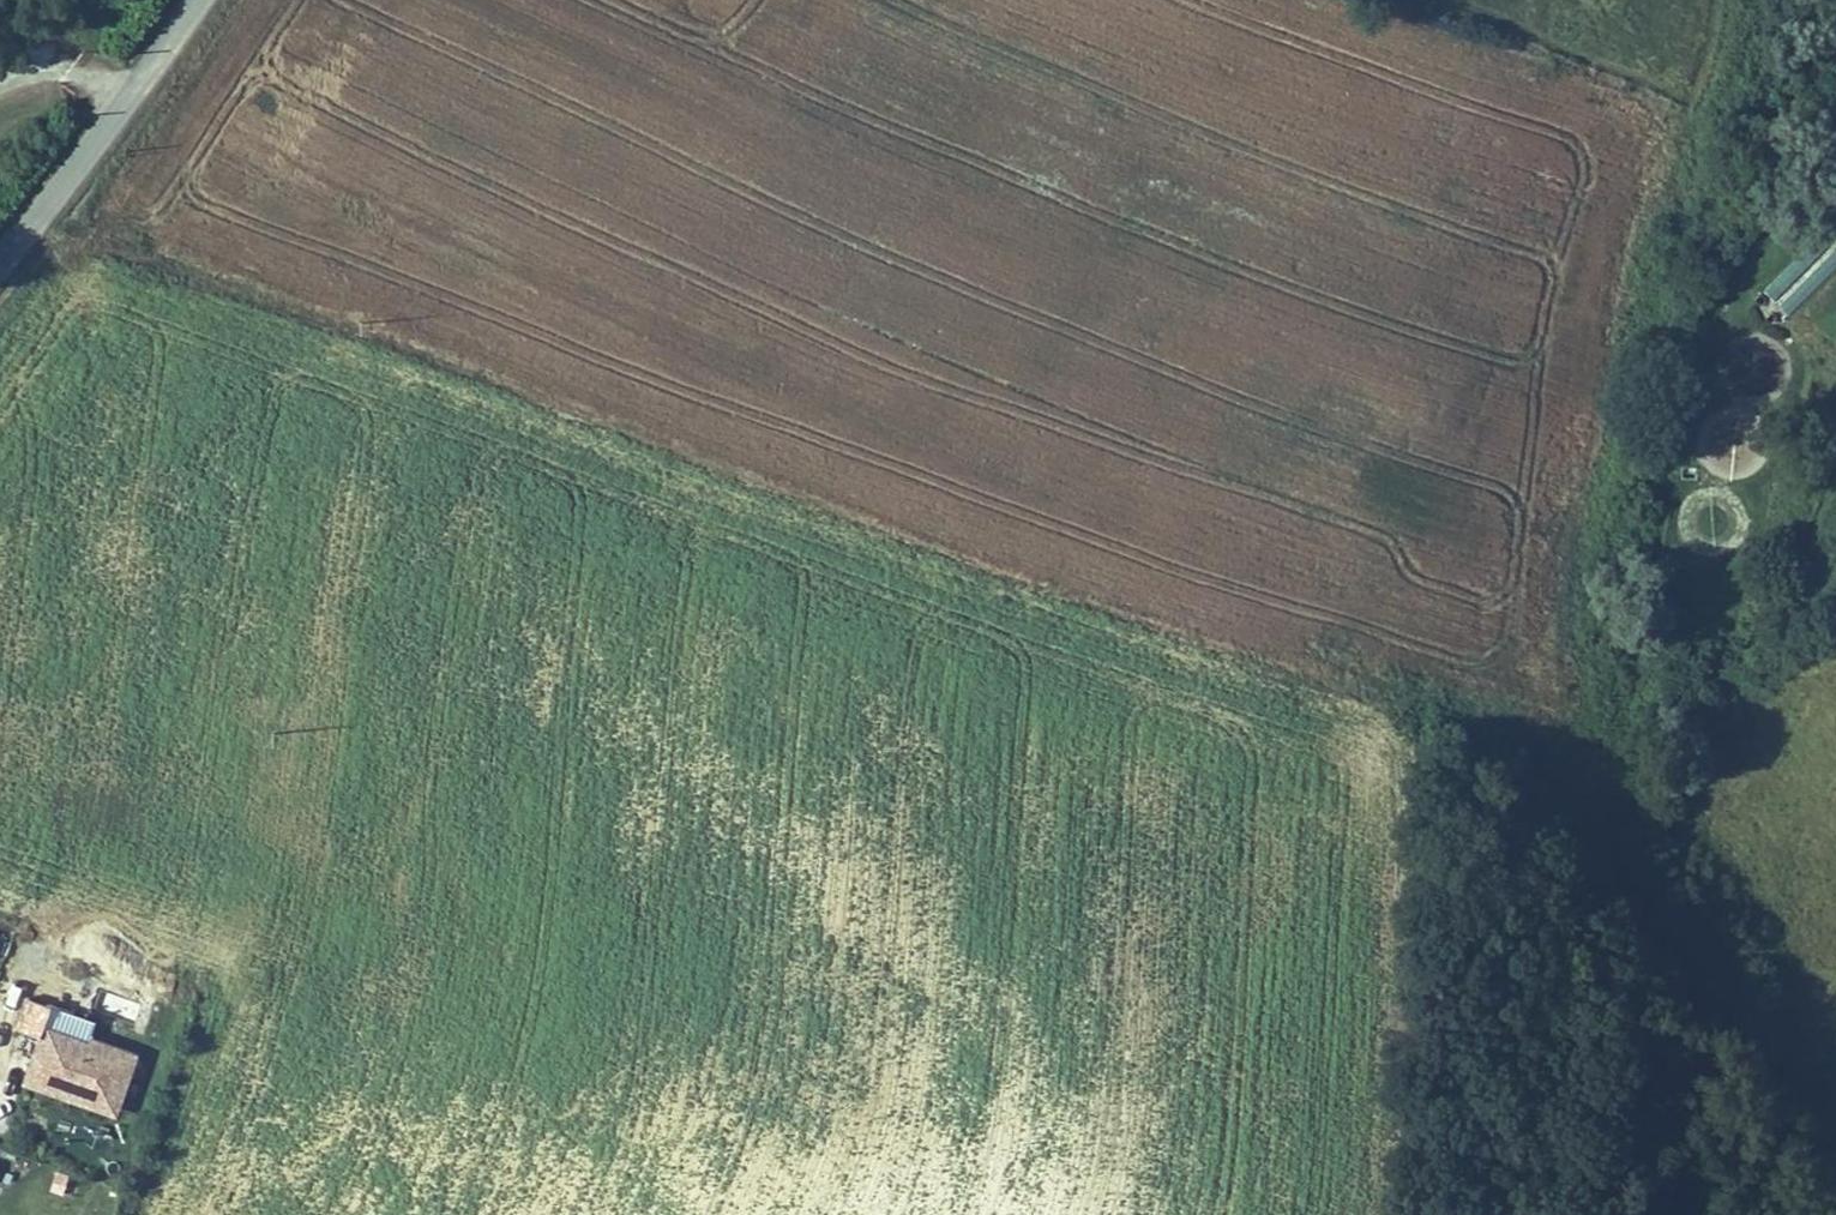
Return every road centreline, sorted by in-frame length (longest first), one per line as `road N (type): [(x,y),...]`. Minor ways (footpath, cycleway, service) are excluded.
road 1 (tertiary): [(0,267),(199,0)]

